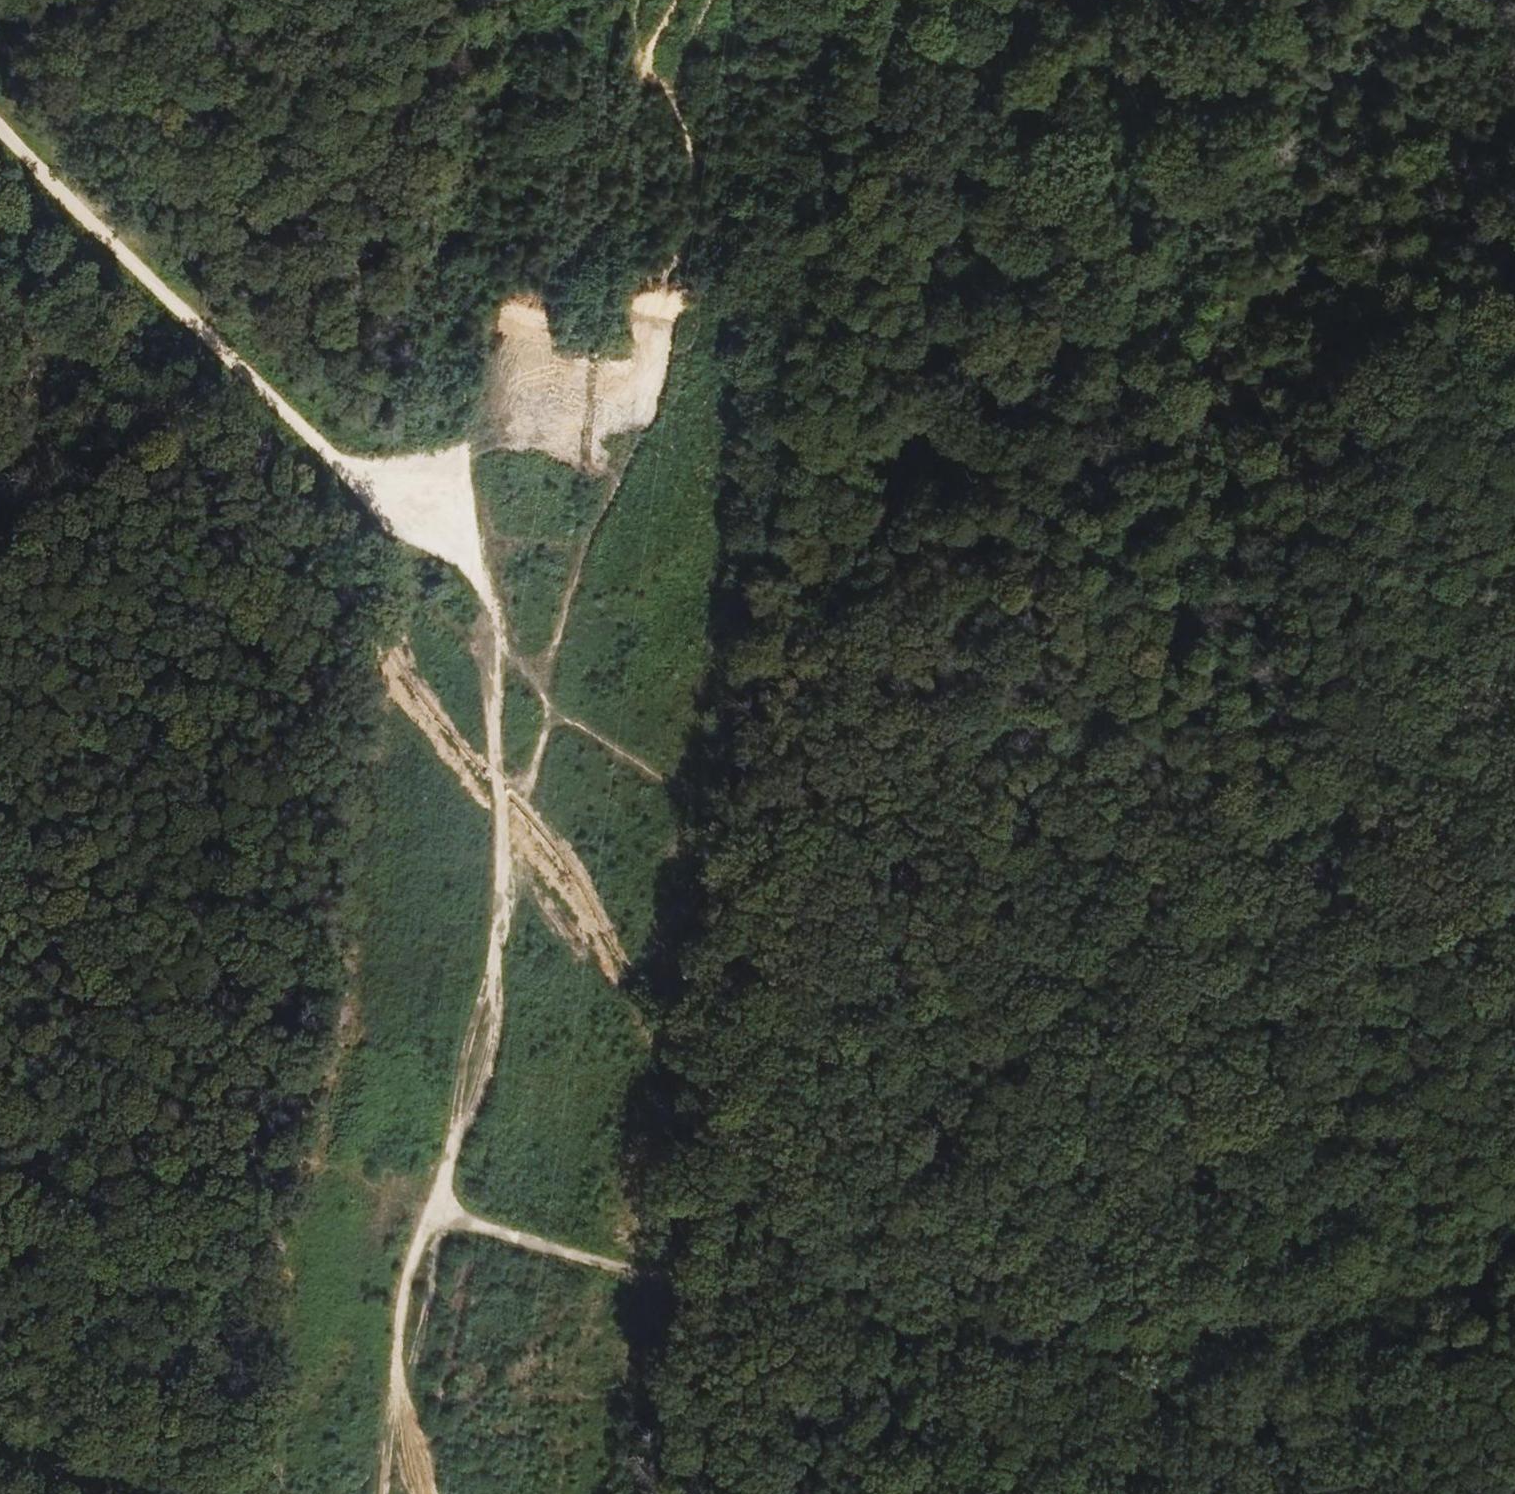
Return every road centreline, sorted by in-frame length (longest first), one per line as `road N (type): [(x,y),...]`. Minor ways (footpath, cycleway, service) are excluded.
road 1 (track): [(437,1209),(660,1280),(953,1332),(1097,1334),(1390,1297),(1487,1259),(1514,1232)]
road 2 (track): [(0,113),(338,470),(426,493)]
road 3 (track): [(0,1439),(179,1493)]

